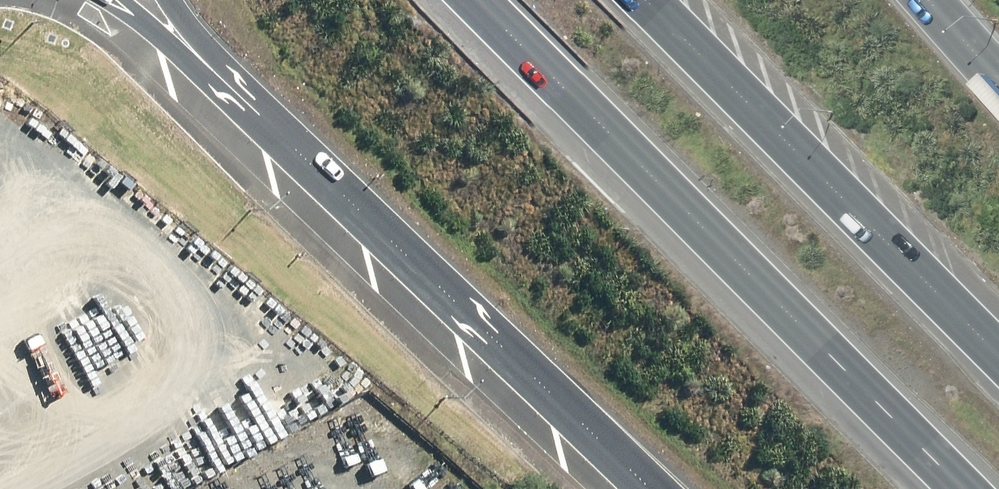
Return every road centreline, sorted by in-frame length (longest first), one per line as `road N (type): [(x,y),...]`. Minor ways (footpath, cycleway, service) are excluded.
road 1 (motorway): [(957,488),(475,0)]
road 2 (trunk): [(640,488),(261,121)]
road 3 (motorway): [(644,0),(998,360)]
road 4 (trunk): [(261,121),(100,0)]
road 5 (trunk): [(261,121),(168,0)]
road 6 (trunk): [(918,0),(998,89)]

